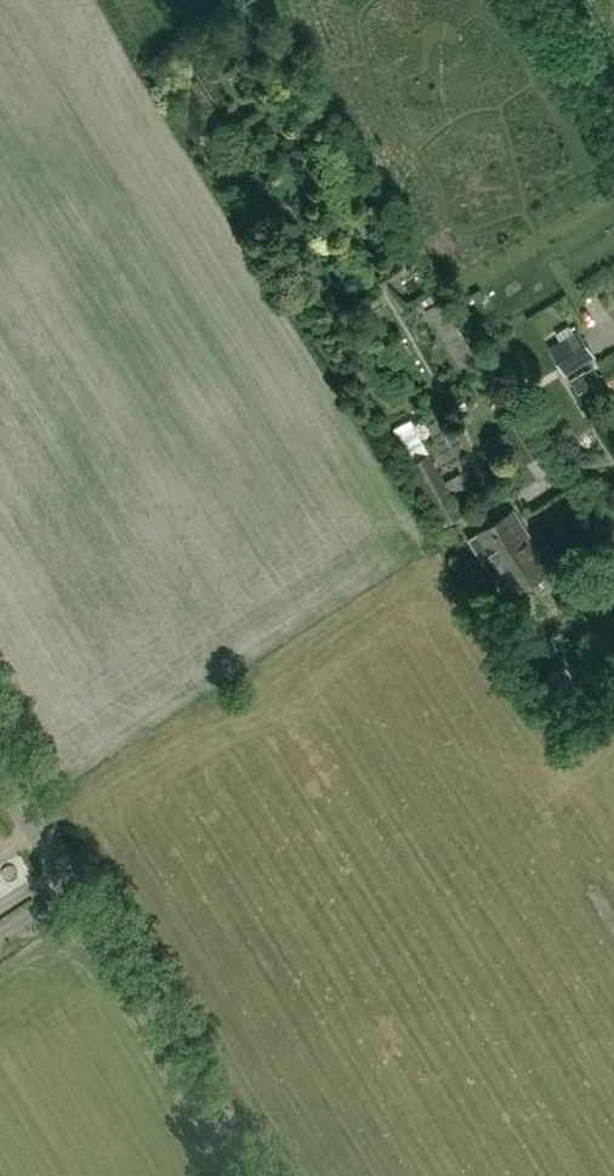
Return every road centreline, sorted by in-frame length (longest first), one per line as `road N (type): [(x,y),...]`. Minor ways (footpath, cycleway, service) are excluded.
road 1 (unclassified): [(255,1175),(0,769)]
road 2 (track): [(546,0),(613,109)]

